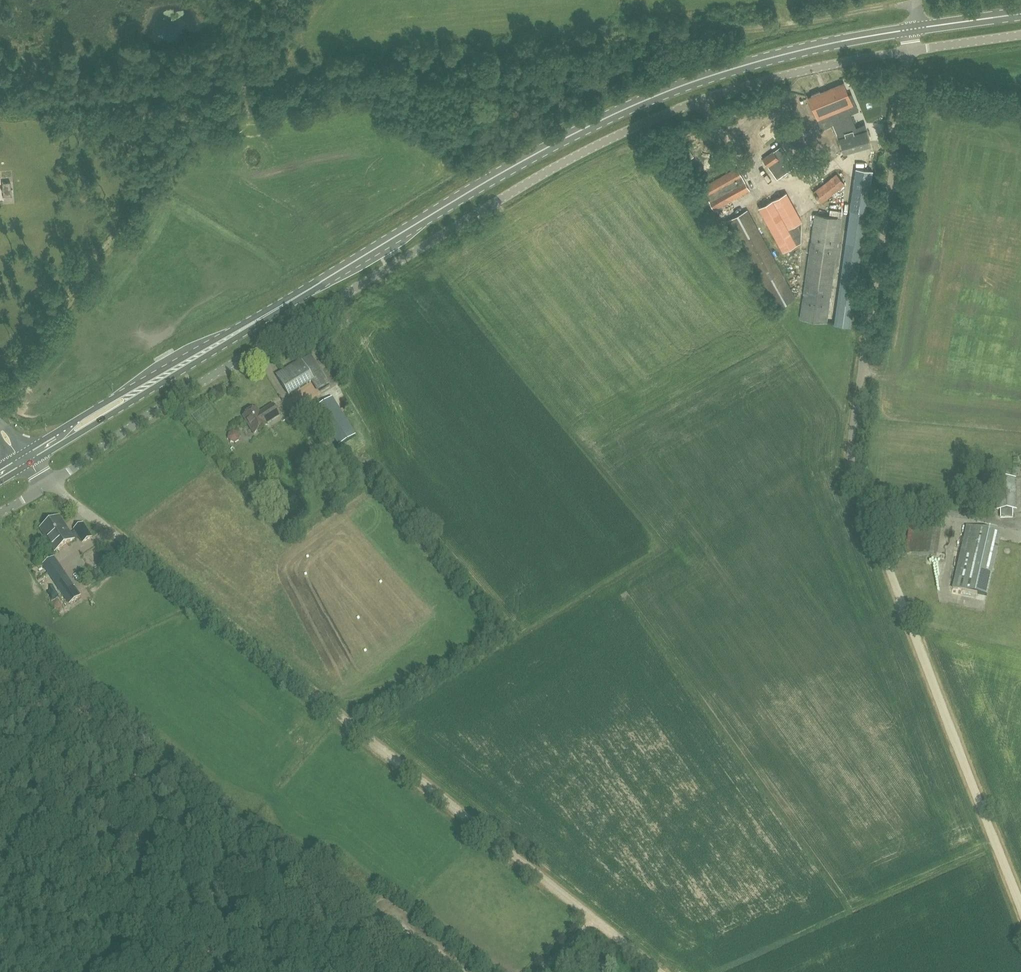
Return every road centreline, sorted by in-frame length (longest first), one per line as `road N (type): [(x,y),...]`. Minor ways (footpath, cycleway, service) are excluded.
road 1 (secondary): [(24,458),(518,164),(620,112),(807,49),(915,29)]
road 2 (unclassified): [(50,484),(147,416),(579,155),(722,95),(909,50)]
road 3 (track): [(658,971),(77,505)]
road 4 (unclassified): [(863,520),(852,462),(909,50)]
road 5 (track): [(863,520),(1020,914)]
road 6 (track): [(0,845),(87,908),(145,967)]
road 7 (track): [(145,967),(276,885)]

